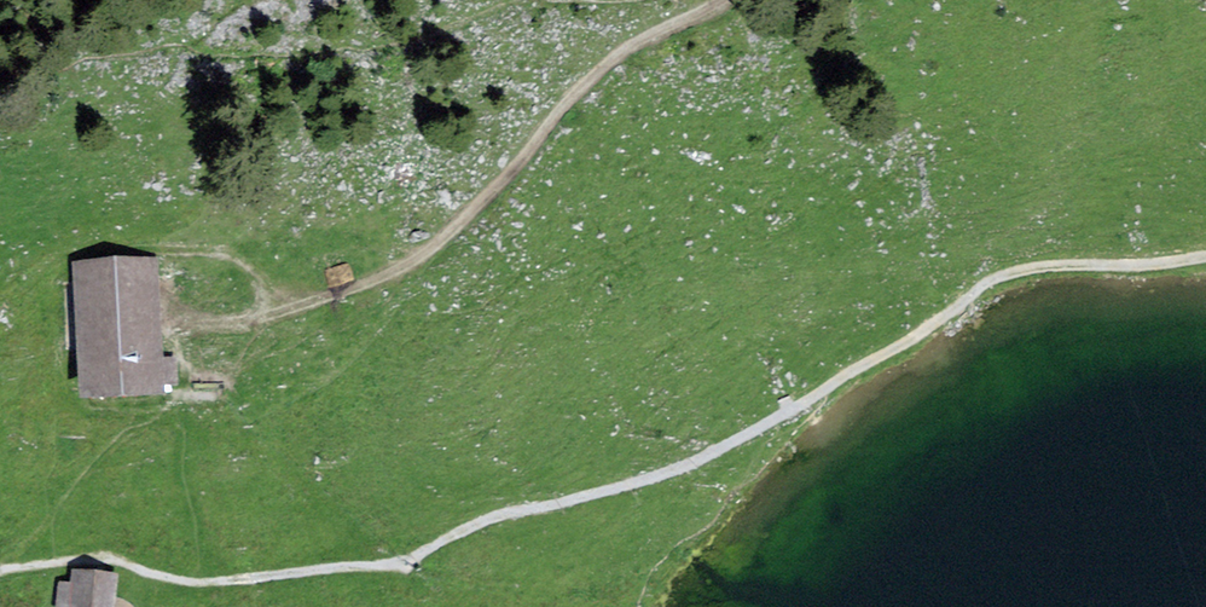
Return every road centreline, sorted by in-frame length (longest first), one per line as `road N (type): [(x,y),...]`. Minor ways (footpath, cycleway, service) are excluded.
road 1 (track): [(1205,254),(998,274),(913,337),(712,455),(659,477),(510,511),(408,561),(227,580),(146,571),(107,557),(0,567)]
road 2 (track): [(198,326),(251,320),(424,255),(633,47),(739,0)]

